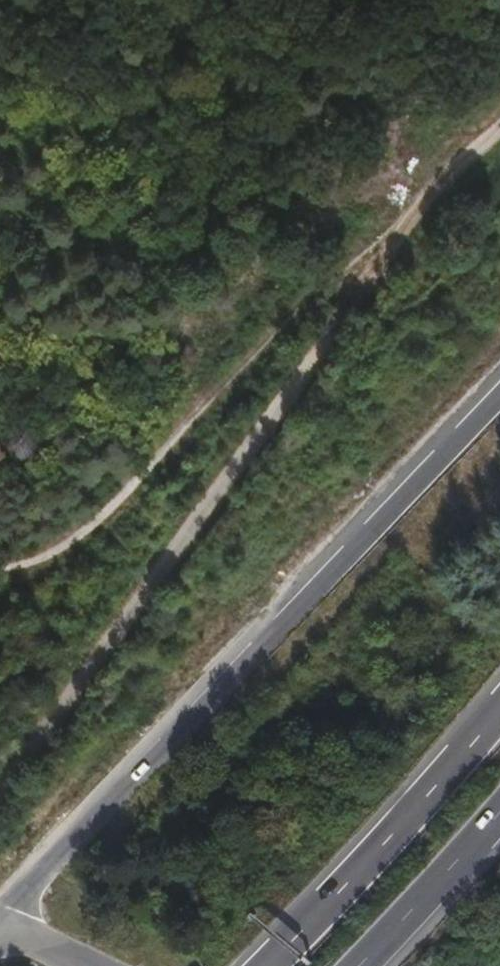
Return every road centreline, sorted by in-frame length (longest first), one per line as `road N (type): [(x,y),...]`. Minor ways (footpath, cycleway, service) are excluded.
road 1 (track): [(0,786),(172,559),(409,221),(499,130)]
road 2 (trunk): [(499,397),(0,919)]
road 3 (trunk): [(499,707),(266,965)]
road 4 (trunk): [(354,965),(499,807)]

